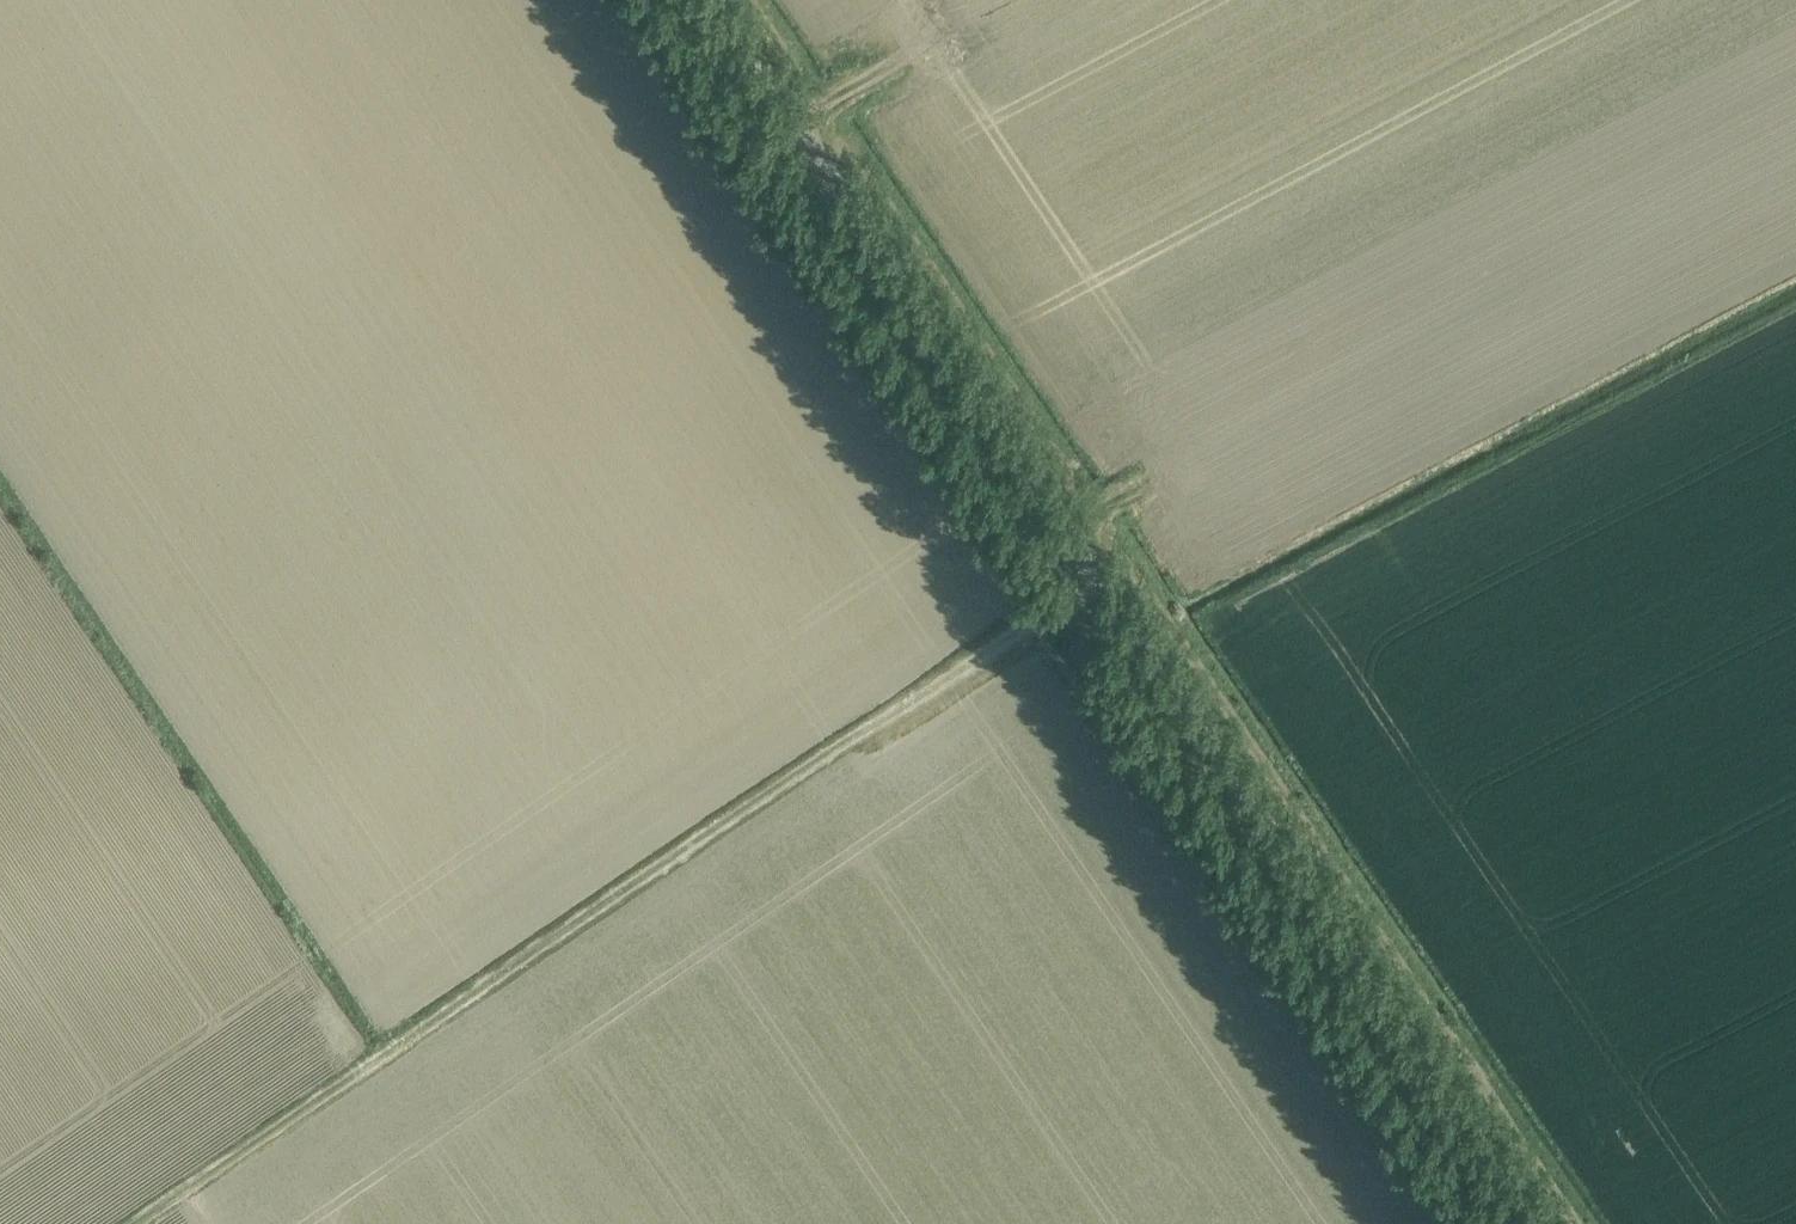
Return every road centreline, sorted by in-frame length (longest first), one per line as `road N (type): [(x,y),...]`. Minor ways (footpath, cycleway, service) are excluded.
road 1 (unclassified): [(1534,1223),(717,0)]

